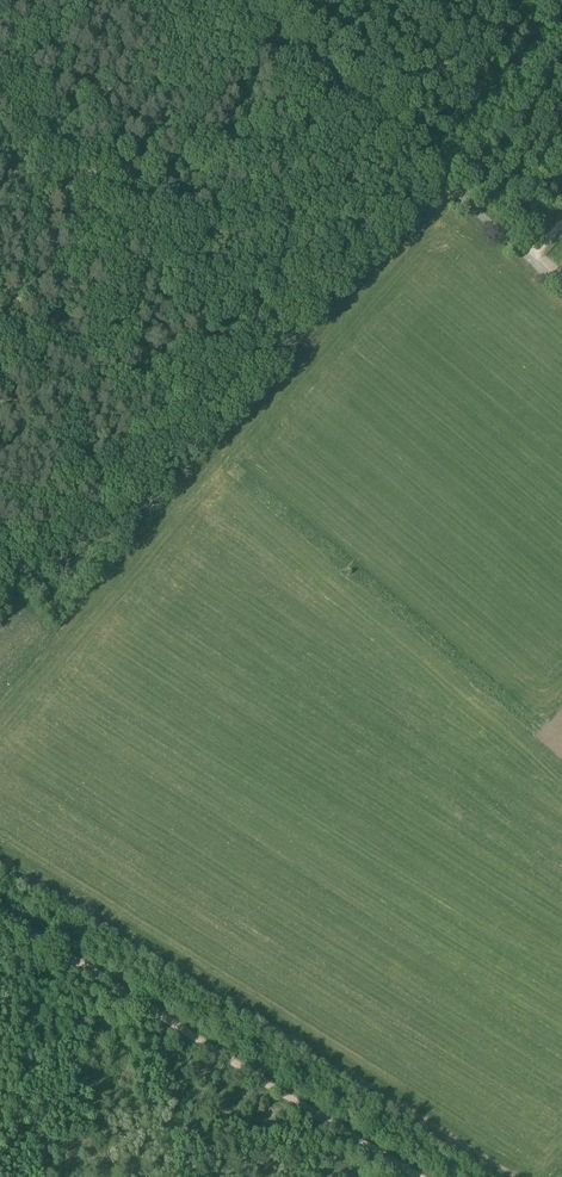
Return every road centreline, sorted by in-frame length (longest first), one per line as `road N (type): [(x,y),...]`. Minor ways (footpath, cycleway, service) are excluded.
road 1 (track): [(411,1176),(0,918)]
road 2 (unclassified): [(561,285),(233,0)]

